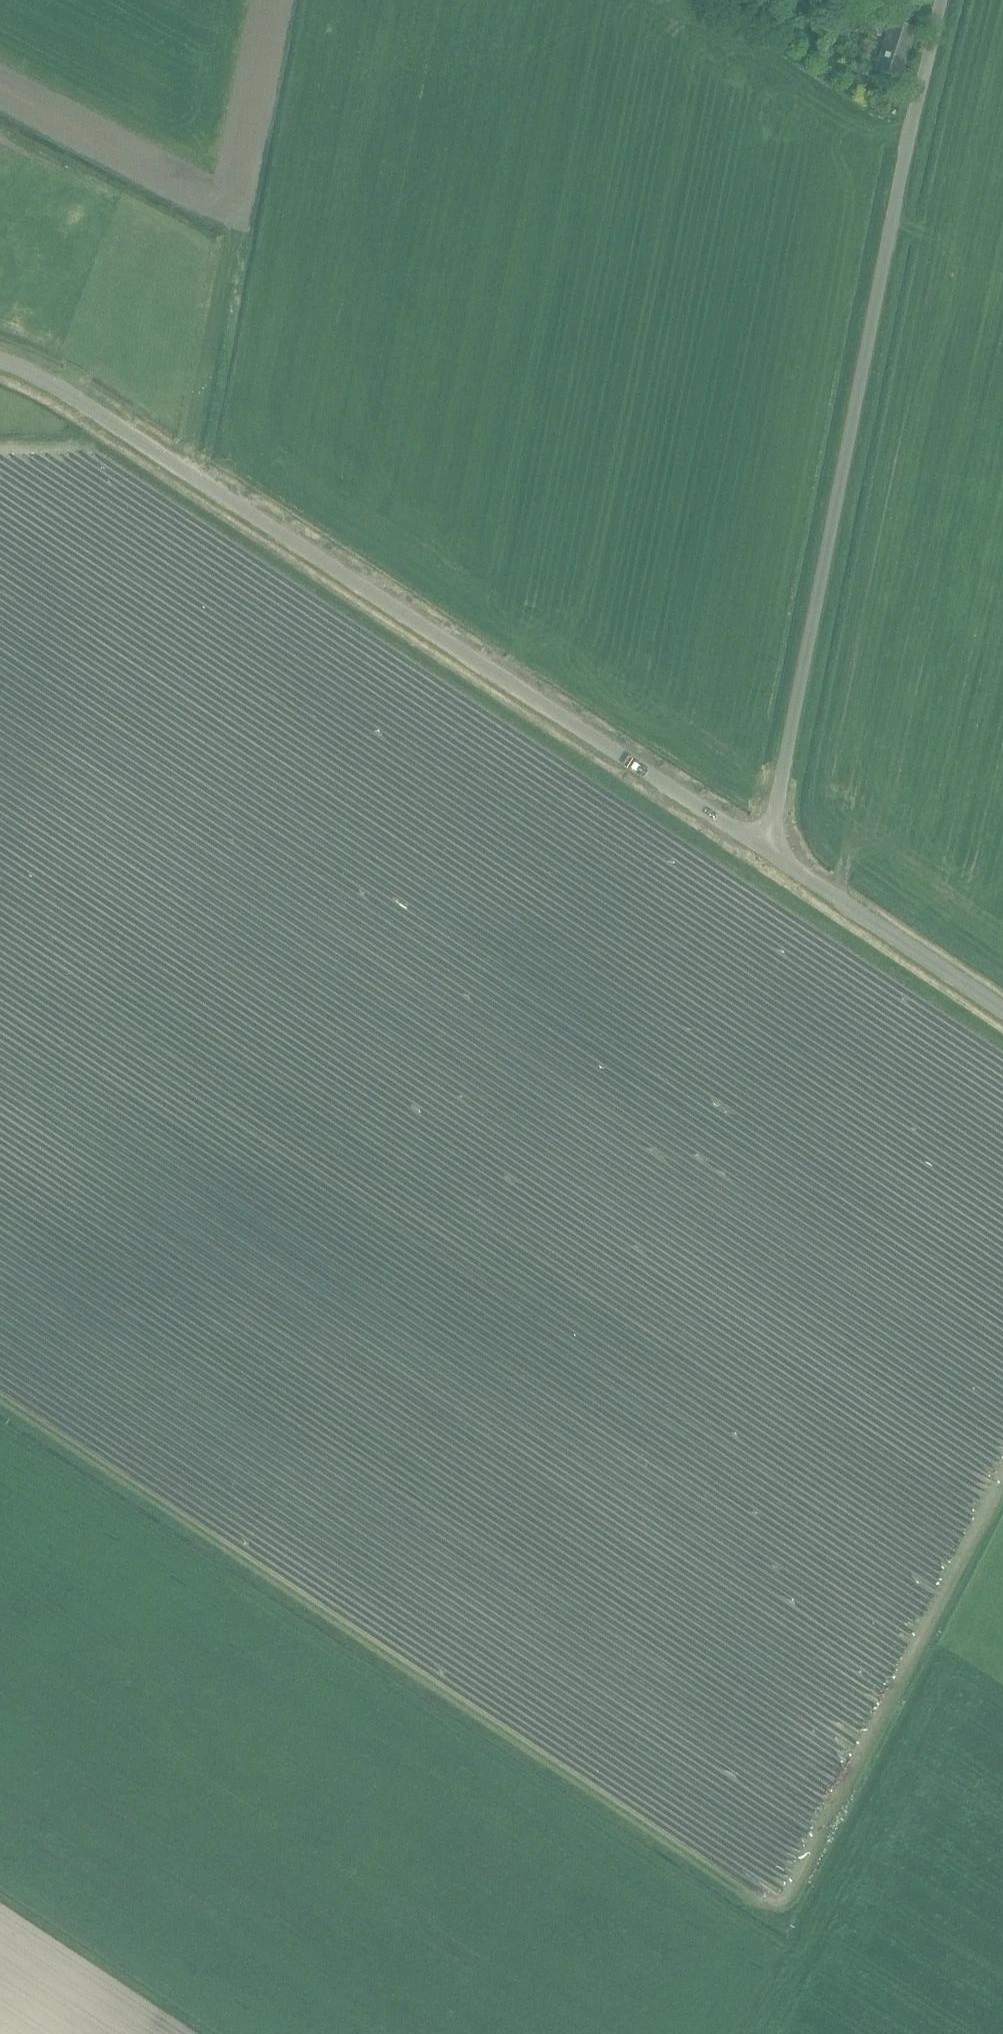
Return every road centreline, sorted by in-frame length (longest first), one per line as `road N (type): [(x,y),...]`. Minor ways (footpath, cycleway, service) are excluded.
road 1 (unclassified): [(0,363),(60,389),(768,853)]
road 2 (unclassified): [(768,853),(947,0)]
road 3 (unclassified): [(1002,1011),(768,853)]

